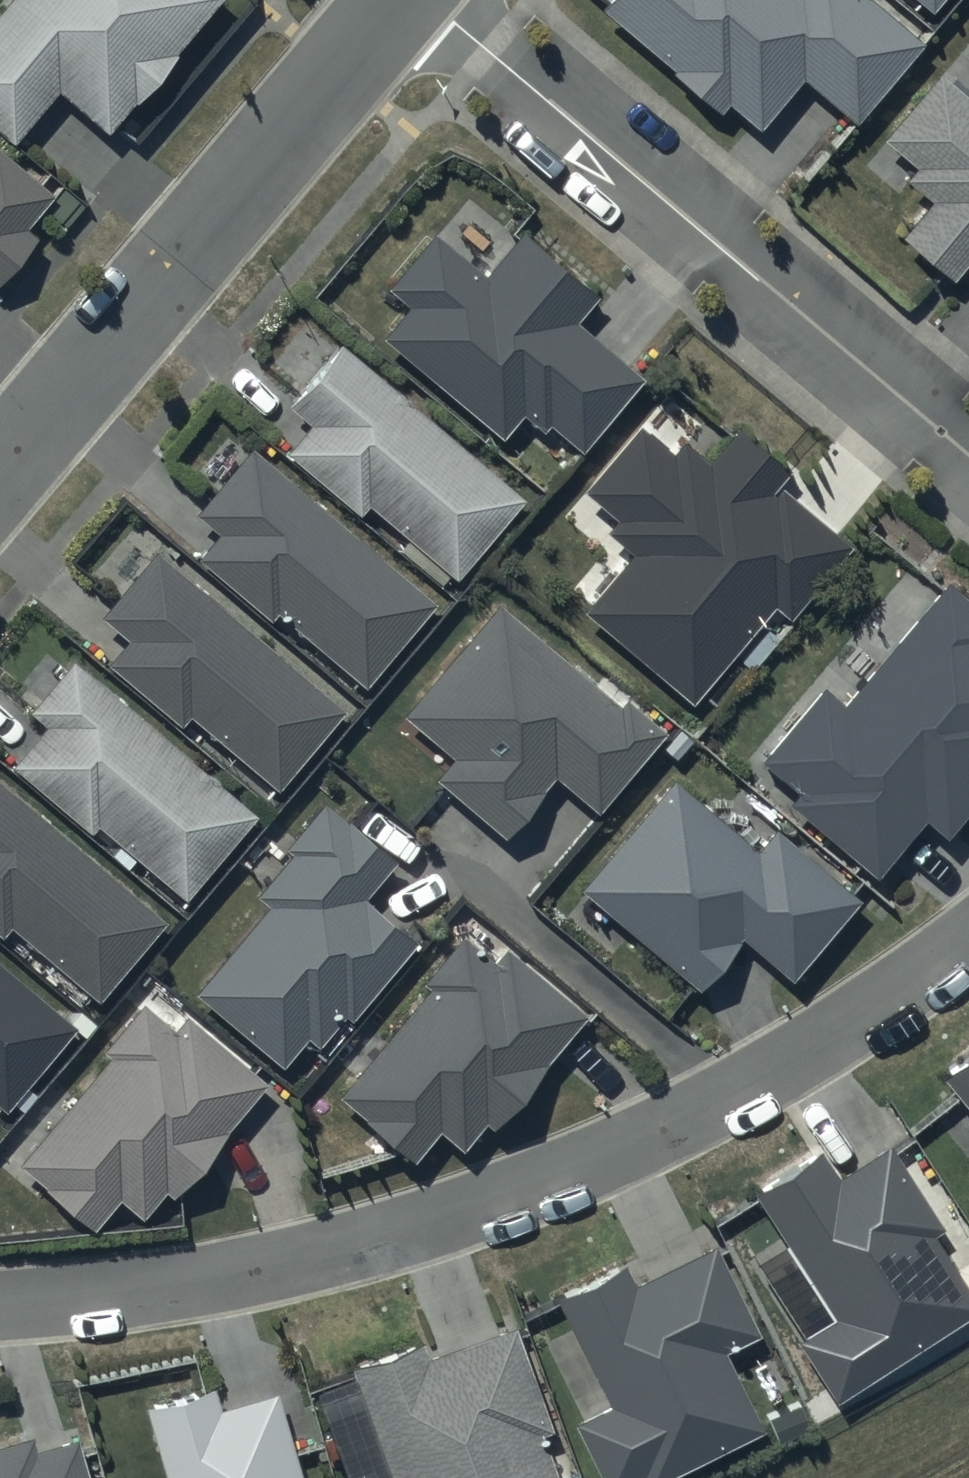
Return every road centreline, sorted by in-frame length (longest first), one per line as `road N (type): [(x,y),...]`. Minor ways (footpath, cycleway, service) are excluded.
road 1 (residential): [(968,938),(823,1042),(722,1101),(491,1205),(275,1270),(0,1306)]
road 2 (residential): [(429,0),(968,456)]
road 3 (residential): [(0,473),(396,0)]

